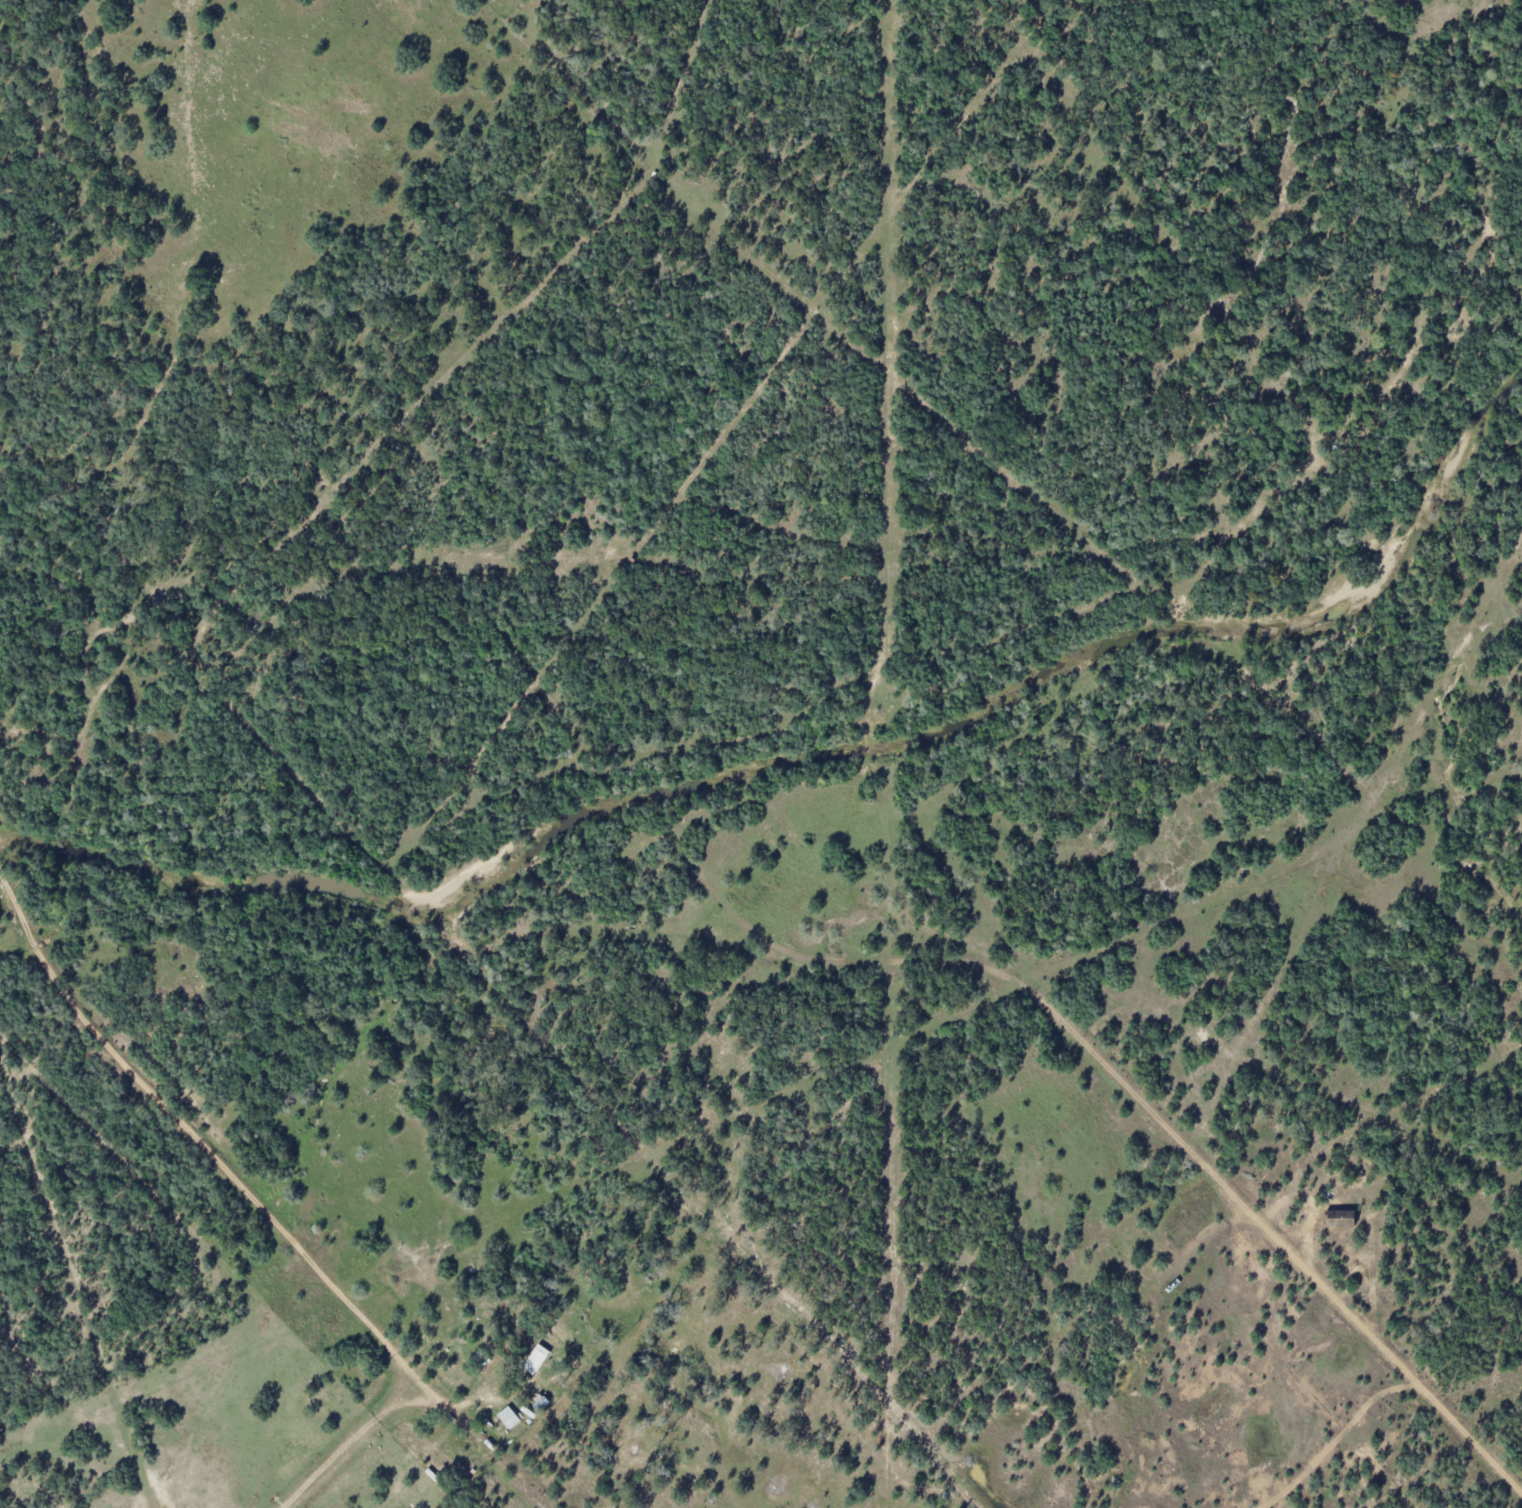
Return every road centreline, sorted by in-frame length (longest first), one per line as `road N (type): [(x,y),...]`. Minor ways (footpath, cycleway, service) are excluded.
road 1 (residential): [(512,1507),(420,1417),(259,1231),(0,807)]

